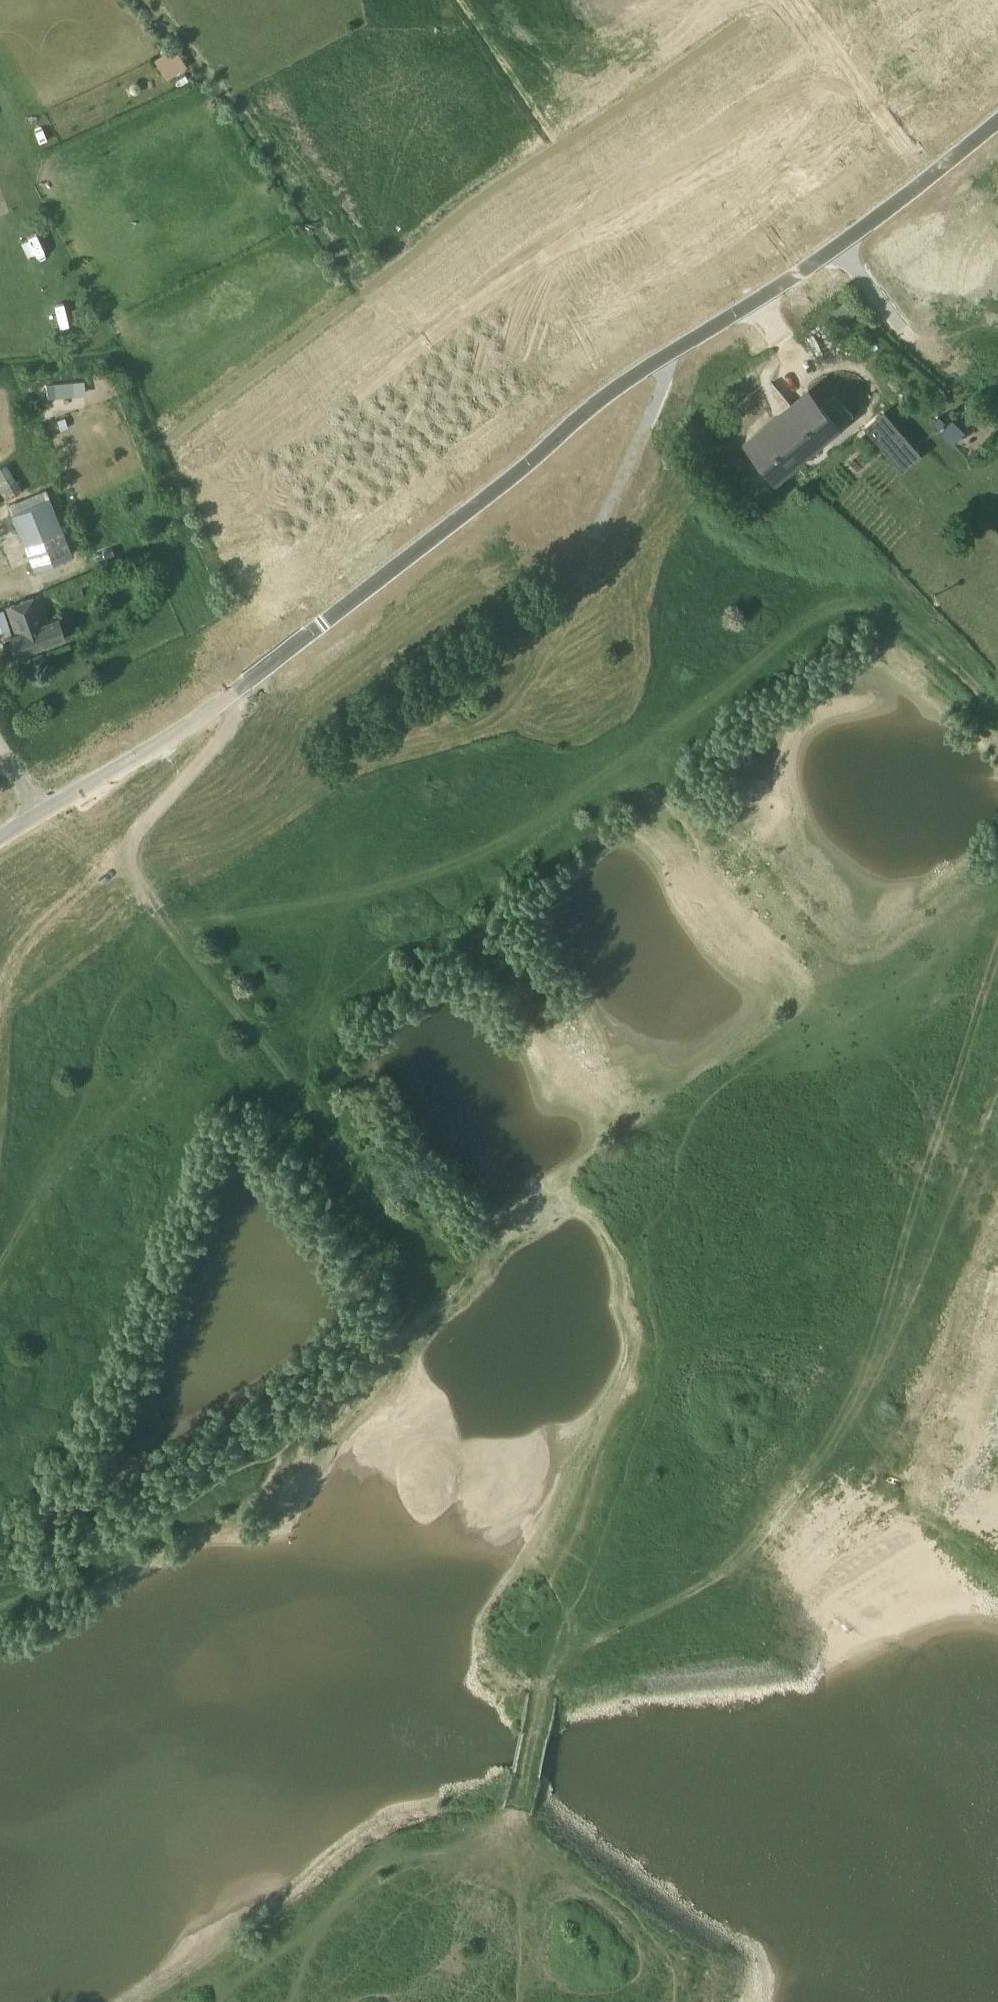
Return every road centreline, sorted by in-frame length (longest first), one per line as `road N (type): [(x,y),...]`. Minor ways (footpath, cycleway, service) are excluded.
road 1 (unclassified): [(0,823),(264,677),(617,394),(782,292),(997,132)]

